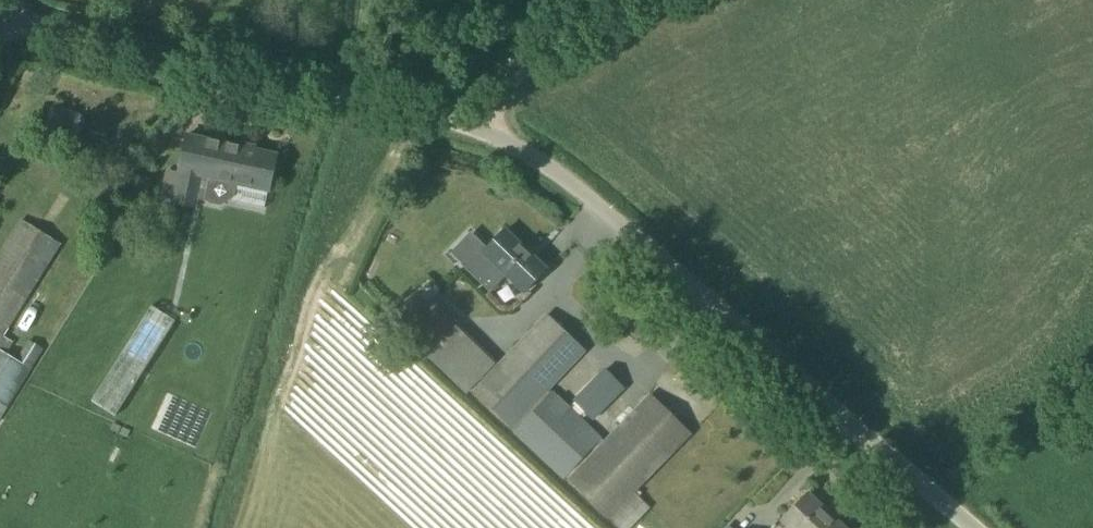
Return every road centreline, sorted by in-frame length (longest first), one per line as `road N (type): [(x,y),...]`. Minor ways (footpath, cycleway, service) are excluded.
road 1 (unclassified): [(951,527),(555,188),(484,140),(353,98),(0,24)]
road 2 (track): [(484,140),(513,70),(555,28),(615,0)]

